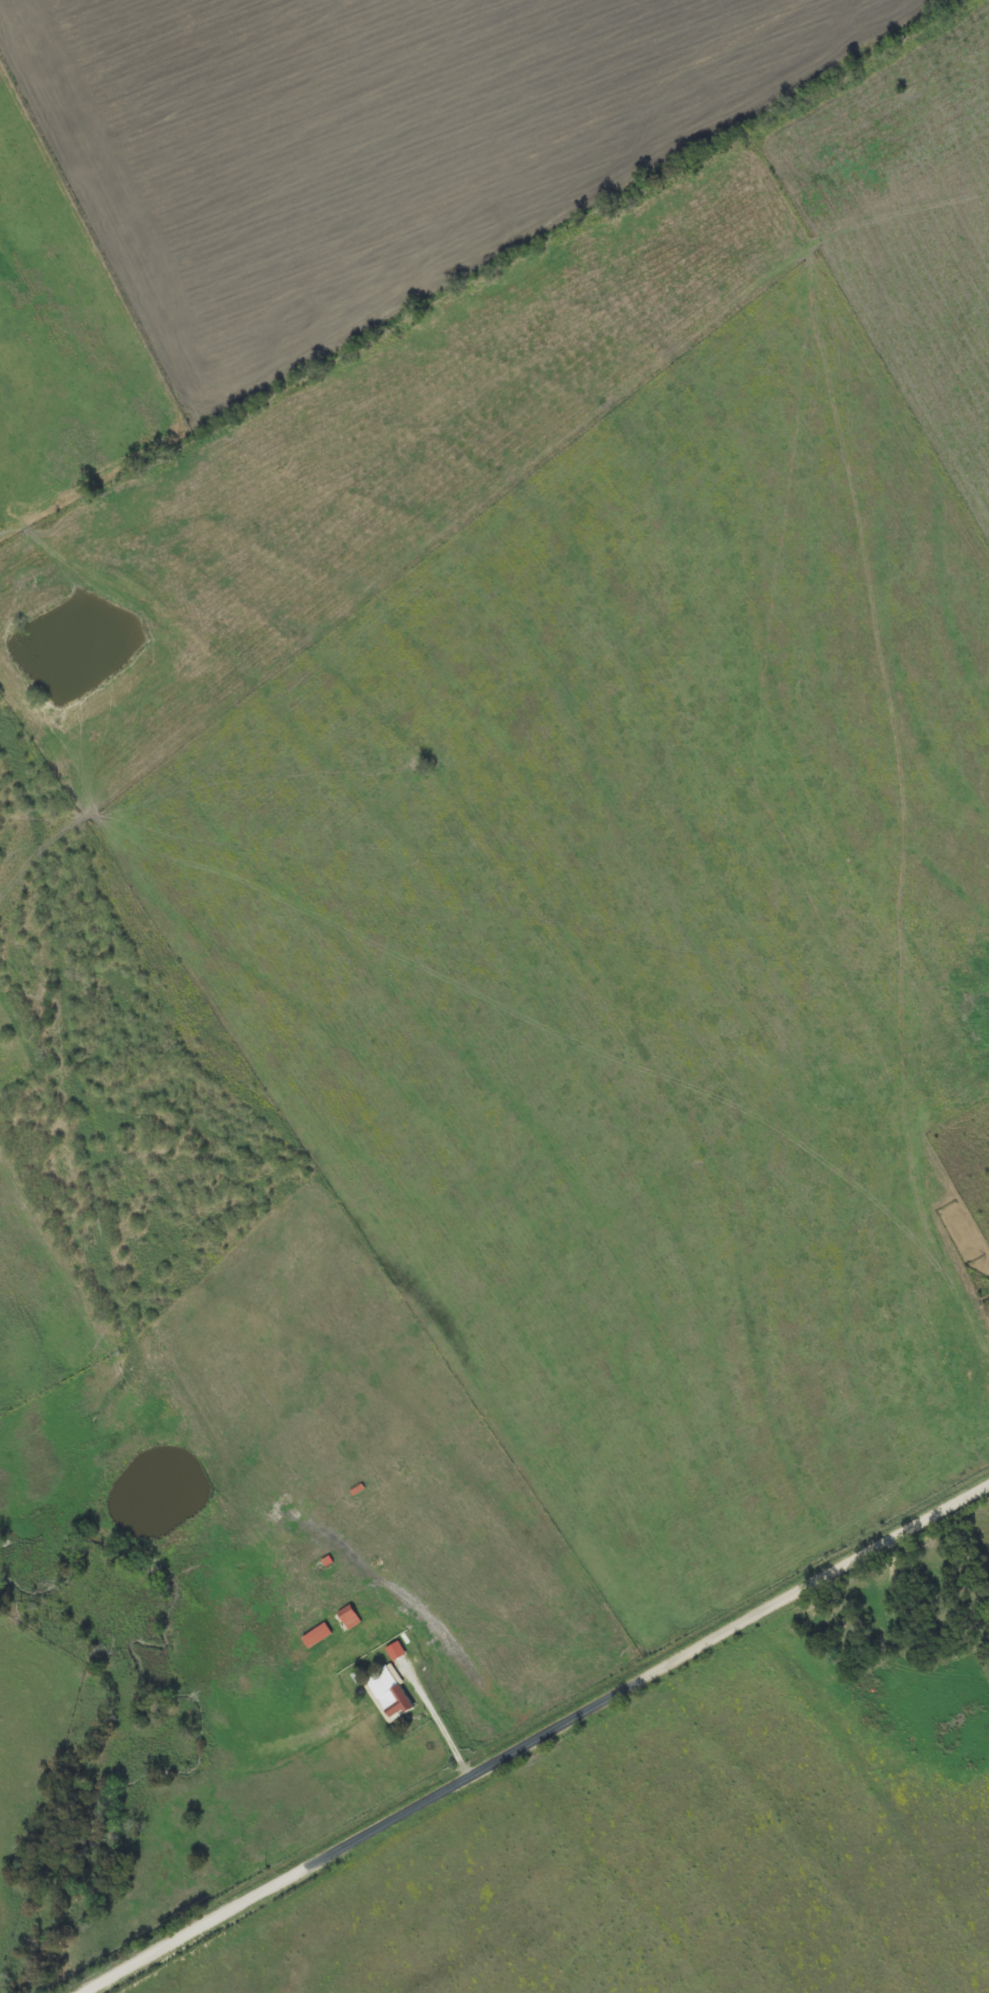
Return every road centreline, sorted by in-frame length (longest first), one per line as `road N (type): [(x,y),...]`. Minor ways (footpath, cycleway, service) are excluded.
road 1 (residential): [(86,1992),(988,1491)]

